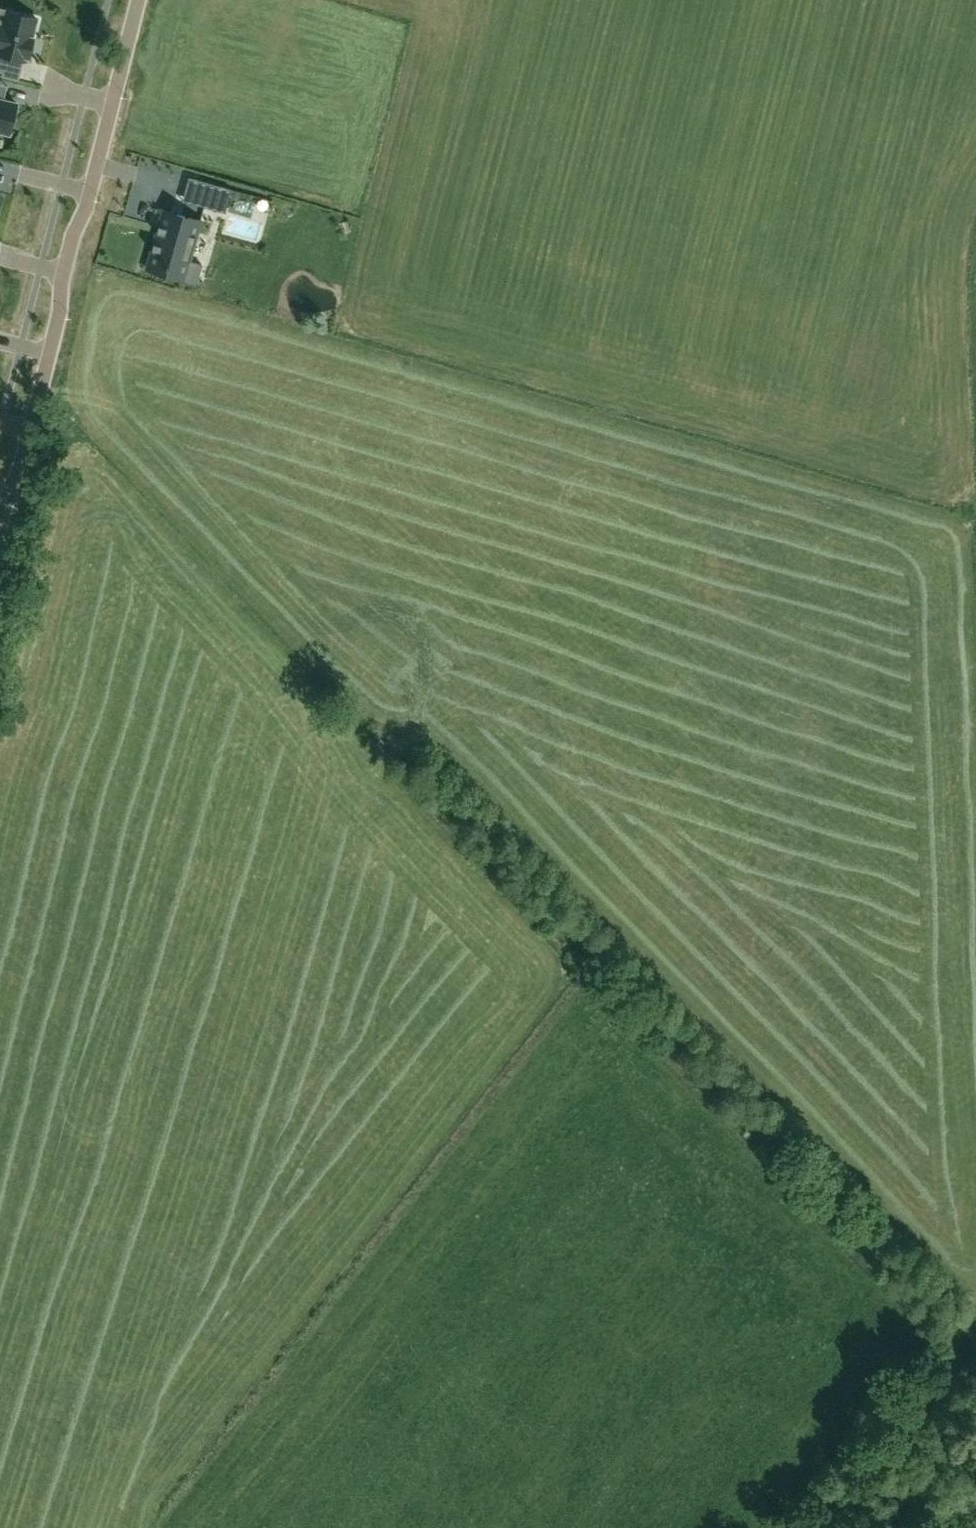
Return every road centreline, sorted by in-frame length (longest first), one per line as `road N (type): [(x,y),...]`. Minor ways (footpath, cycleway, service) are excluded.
road 1 (residential): [(0,547),(138,0)]

